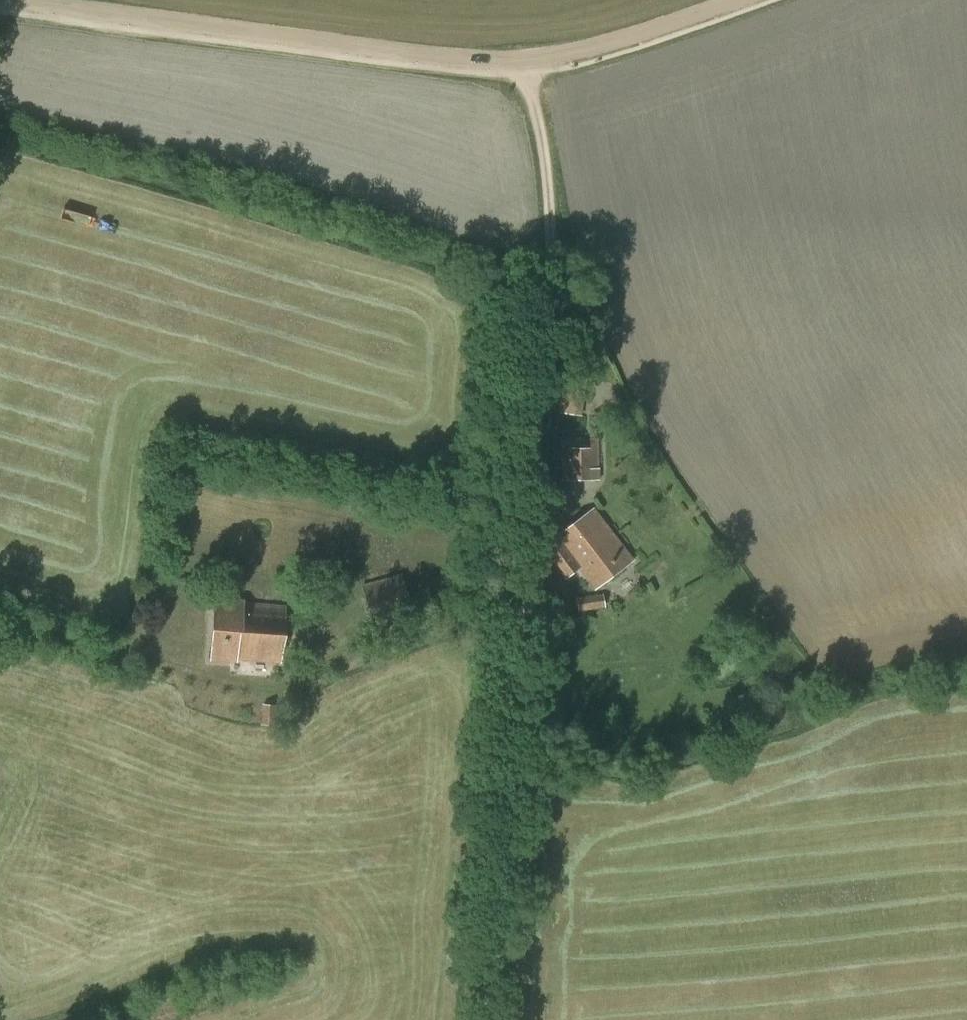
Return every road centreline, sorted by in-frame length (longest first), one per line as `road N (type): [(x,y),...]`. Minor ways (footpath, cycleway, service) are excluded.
road 1 (track): [(485,1019),(548,213),(529,60)]
road 2 (track): [(529,60),(0,6)]
road 3 (track): [(529,60),(726,0)]

